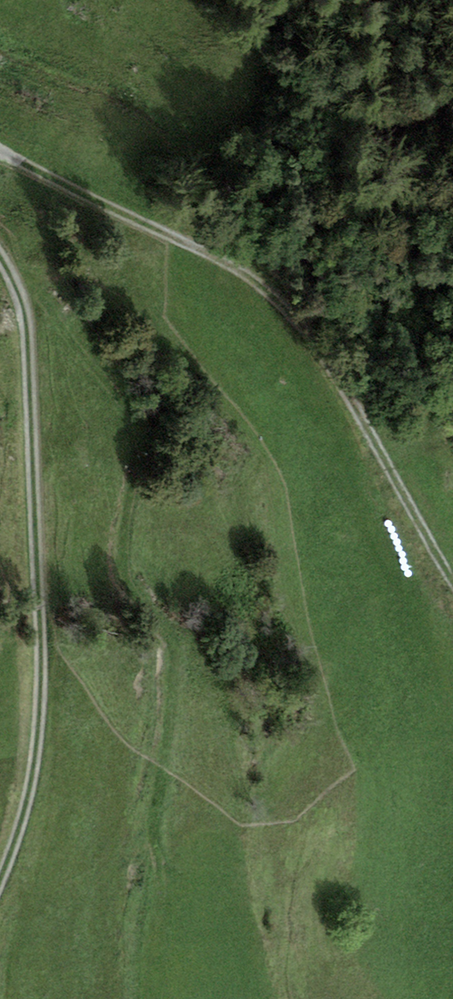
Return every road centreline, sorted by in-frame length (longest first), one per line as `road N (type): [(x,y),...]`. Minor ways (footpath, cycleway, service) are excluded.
road 1 (track): [(452,578),(339,381),(256,282),(0,159)]
road 2 (track): [(0,264),(25,325),(47,696),(35,804),(0,886)]

